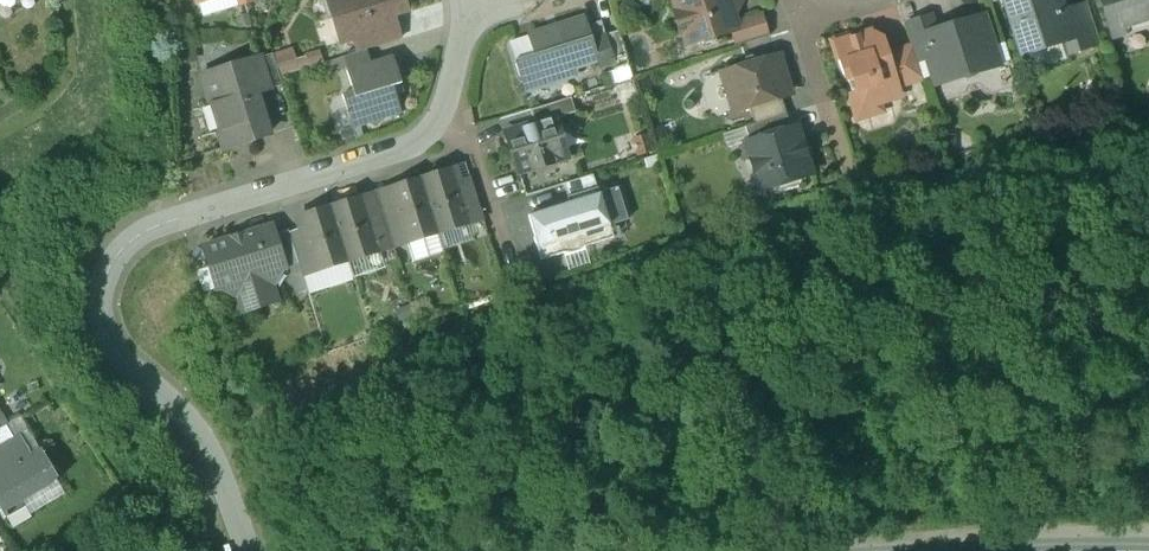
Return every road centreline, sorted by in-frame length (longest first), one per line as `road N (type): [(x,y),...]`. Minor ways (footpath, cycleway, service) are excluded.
road 1 (residential): [(250,550),(211,446),(122,365),(109,343),(101,295),(109,267),(145,232),(422,142),(437,126),(469,20)]

